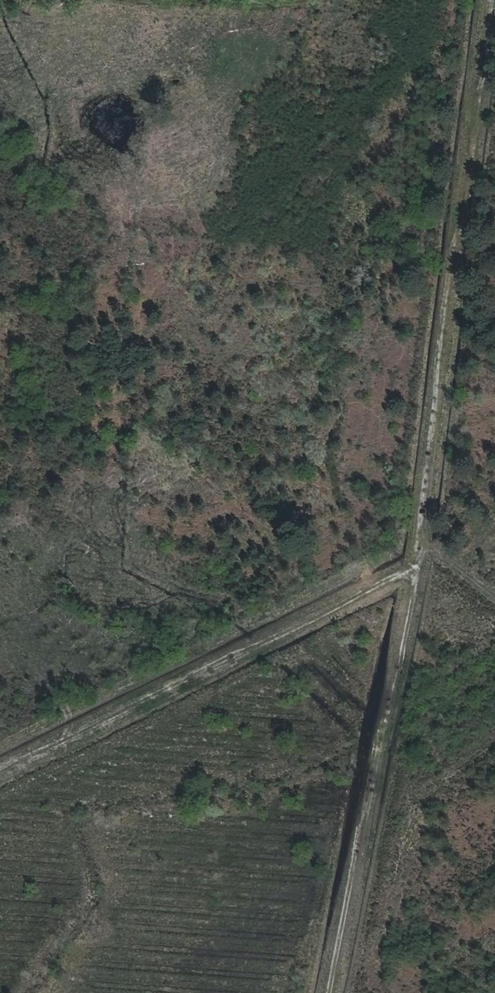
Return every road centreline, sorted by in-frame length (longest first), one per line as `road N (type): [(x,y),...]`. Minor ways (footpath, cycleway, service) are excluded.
road 1 (track): [(335,992),(422,566),(491,0)]
road 2 (track): [(0,768),(422,566)]

